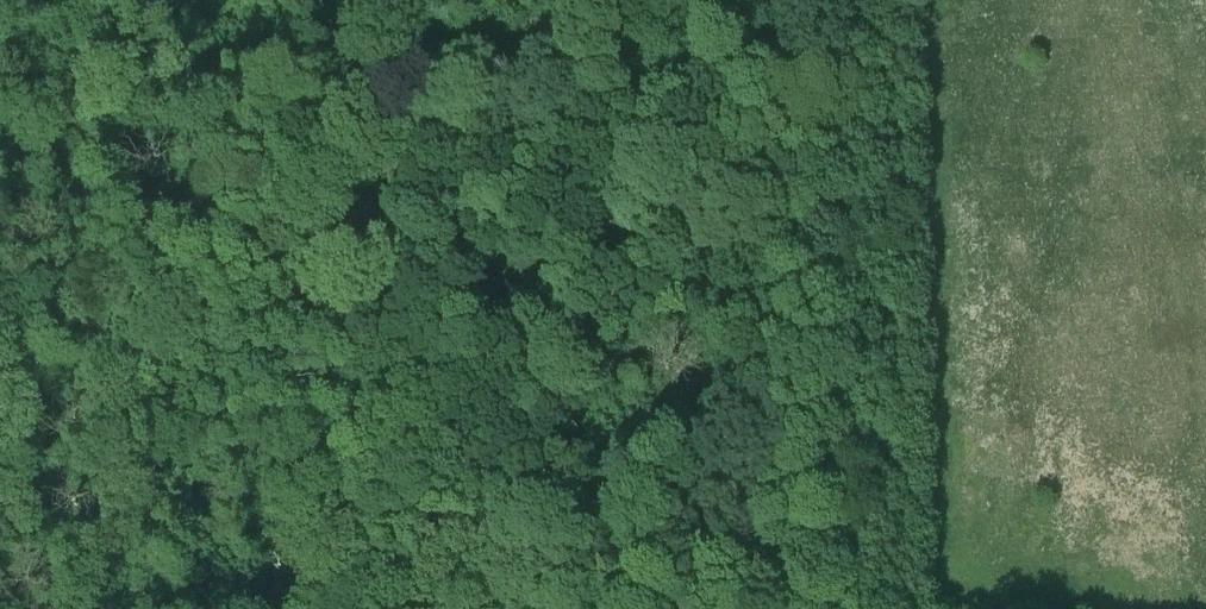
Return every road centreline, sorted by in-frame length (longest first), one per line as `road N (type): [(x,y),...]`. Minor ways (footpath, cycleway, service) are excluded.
road 1 (track): [(814,0),(828,96),(835,608)]

